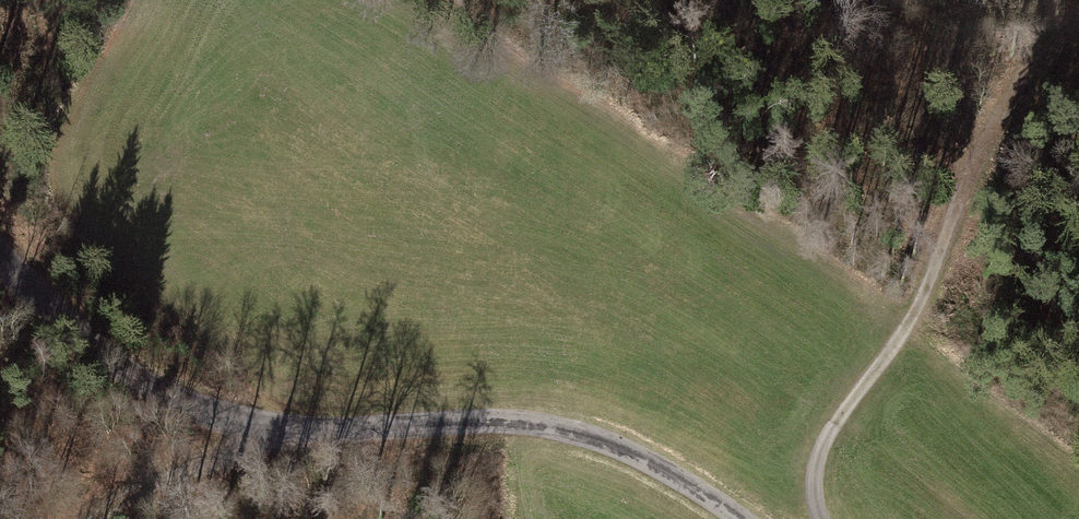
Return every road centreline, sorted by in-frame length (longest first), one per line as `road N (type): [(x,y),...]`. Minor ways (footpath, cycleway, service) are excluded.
road 1 (residential): [(0,248),(77,332),(142,372),(221,403),(309,421),(549,425),(616,446),(739,518)]
road 2 (track): [(823,518),(818,486),(834,434),(928,314),(1048,51)]
road 3 (track): [(309,421),(149,471),(87,518)]

